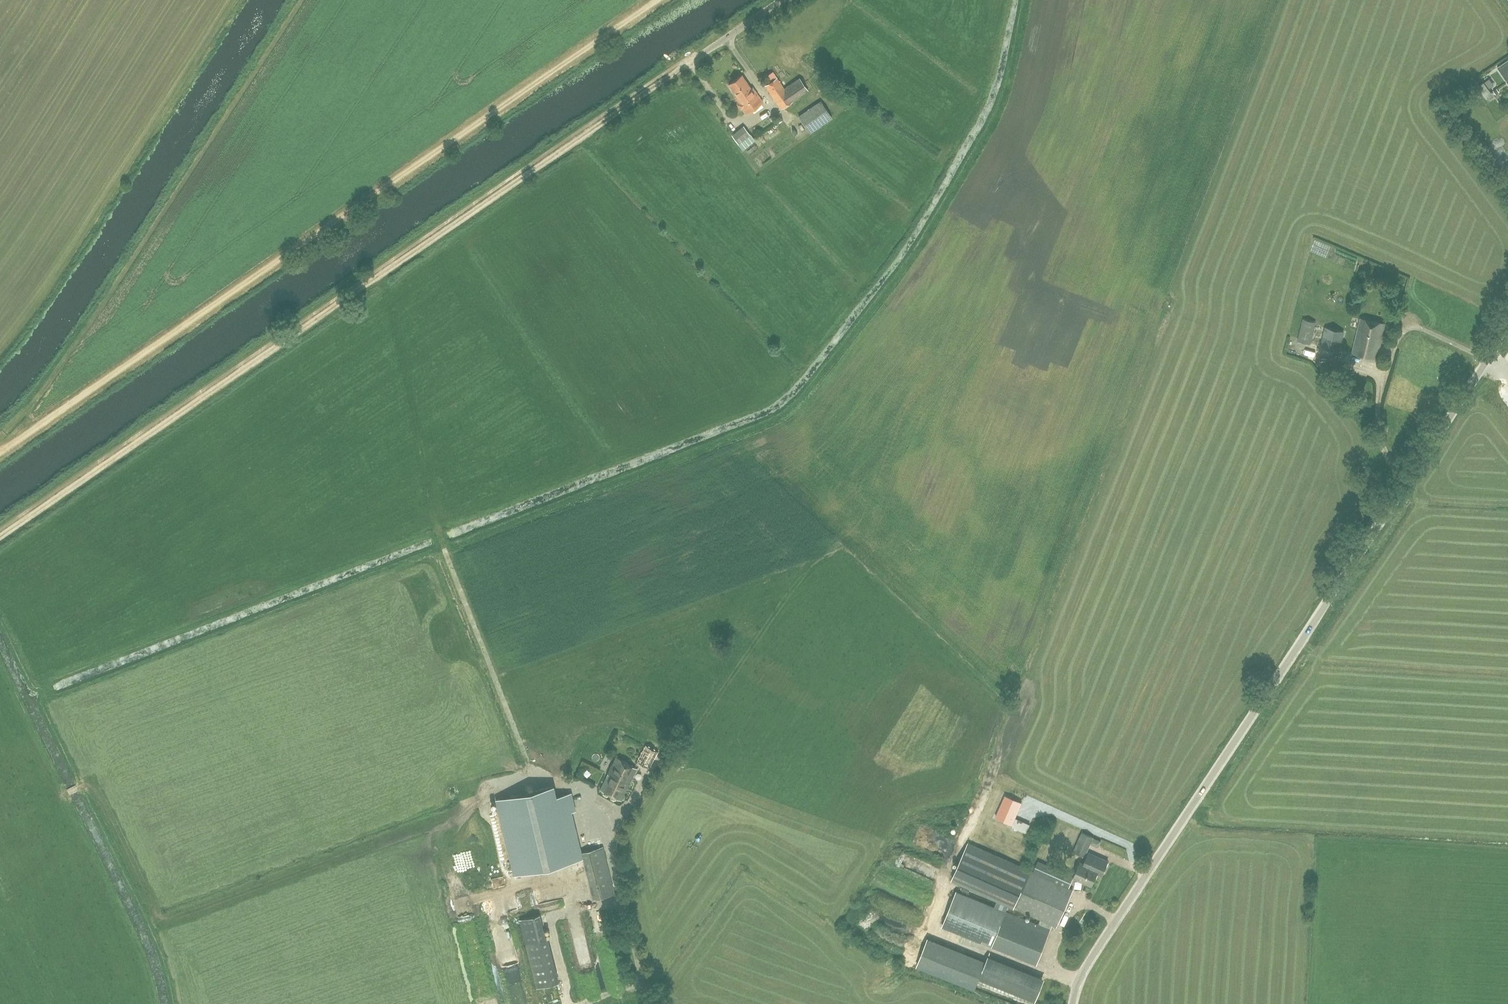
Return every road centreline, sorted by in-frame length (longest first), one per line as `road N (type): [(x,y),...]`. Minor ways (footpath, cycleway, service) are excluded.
road 1 (track): [(0,537),(687,64)]
road 2 (unclassified): [(1072,1003),(1090,960),(1507,329)]
road 3 (track): [(0,451),(657,0)]
road 4 (track): [(613,860),(791,592),(841,543)]
road 5 (track): [(437,530),(527,763)]

